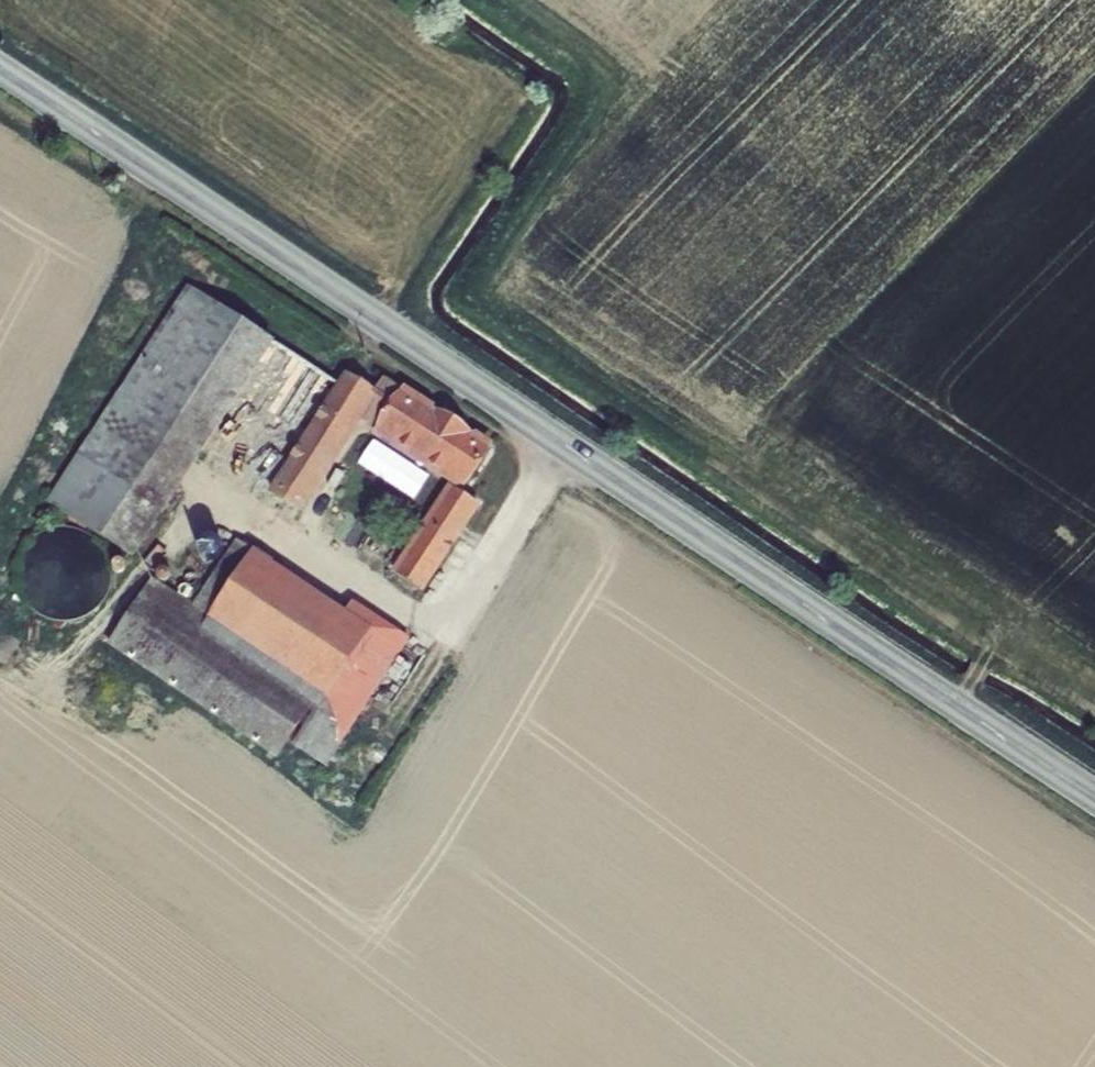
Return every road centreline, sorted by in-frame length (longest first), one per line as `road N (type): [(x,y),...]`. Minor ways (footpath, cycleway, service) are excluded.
road 1 (tertiary): [(1094,784),(0,59)]

